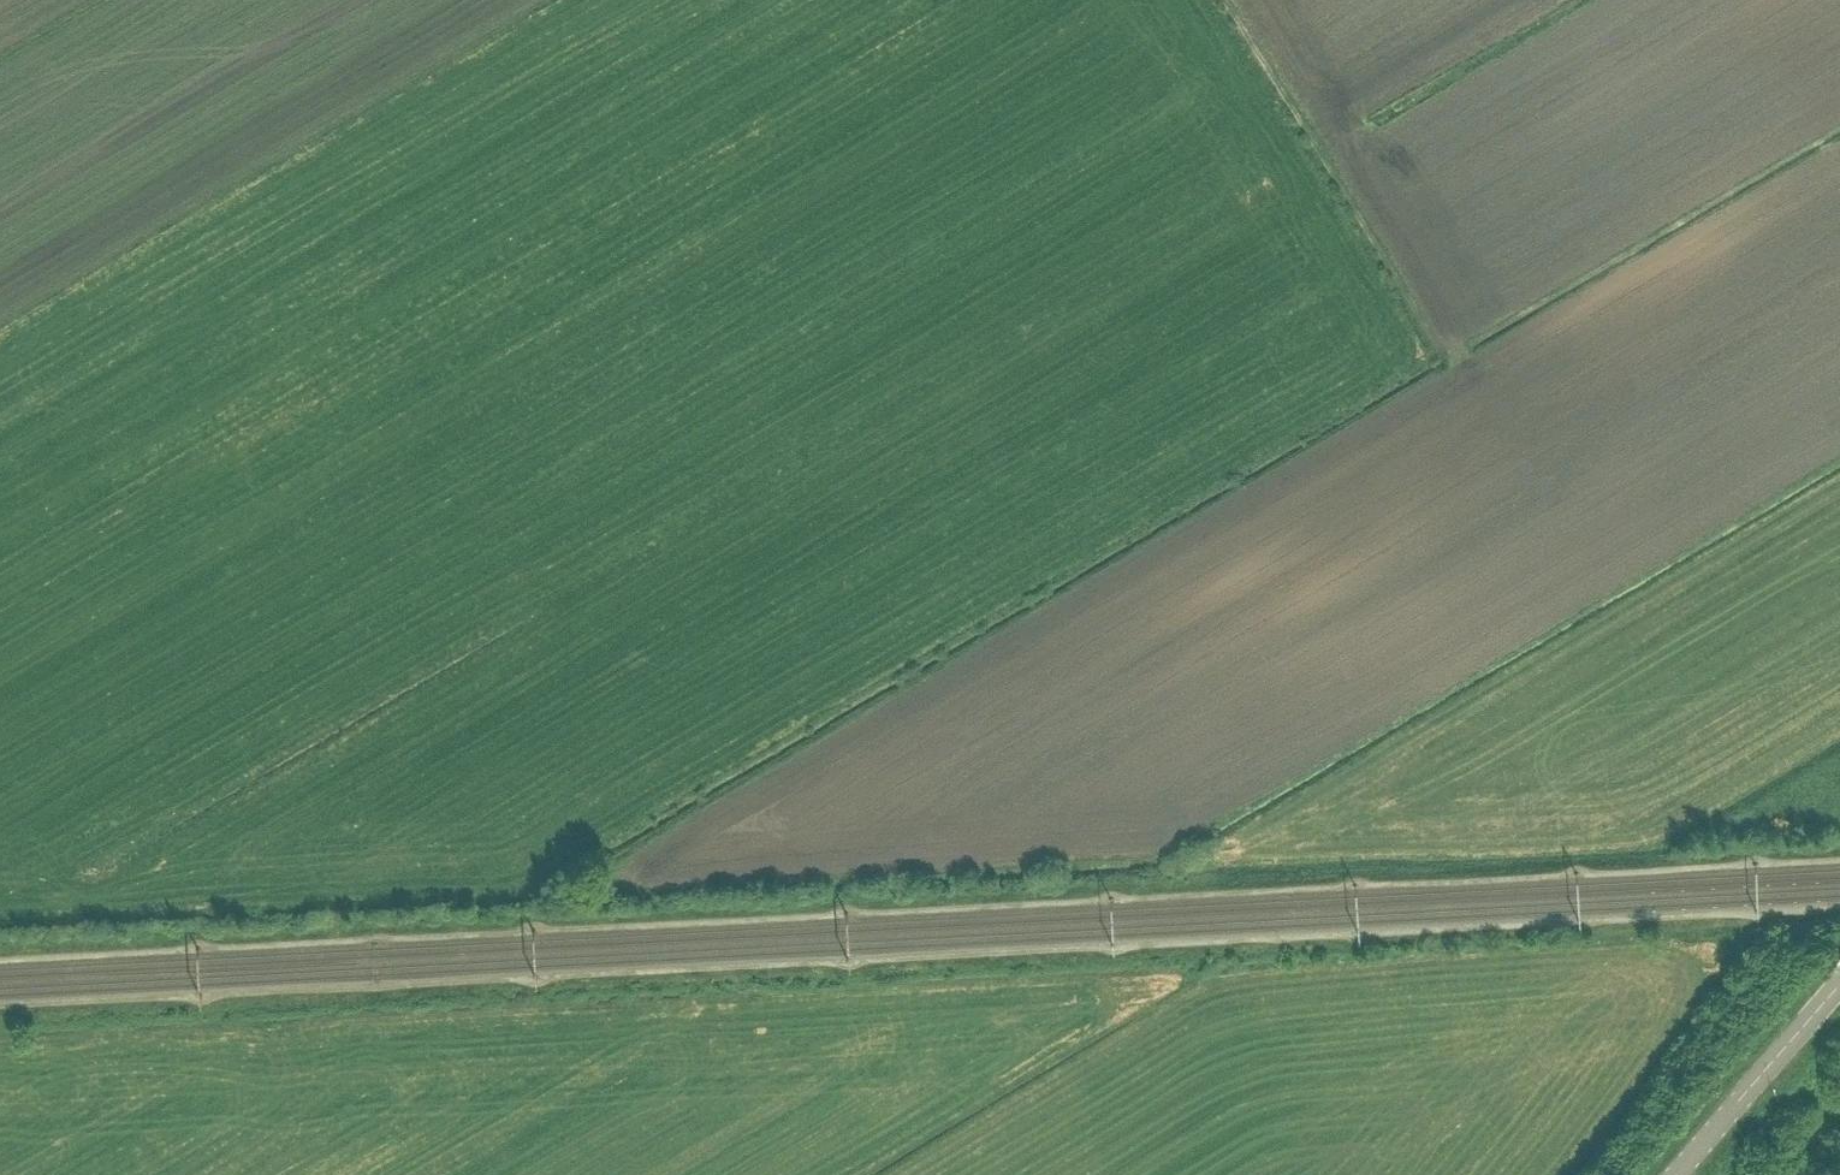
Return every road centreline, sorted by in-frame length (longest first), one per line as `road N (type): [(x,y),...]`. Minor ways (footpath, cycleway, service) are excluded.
road 1 (tertiary): [(1672,1174),(1839,983)]

